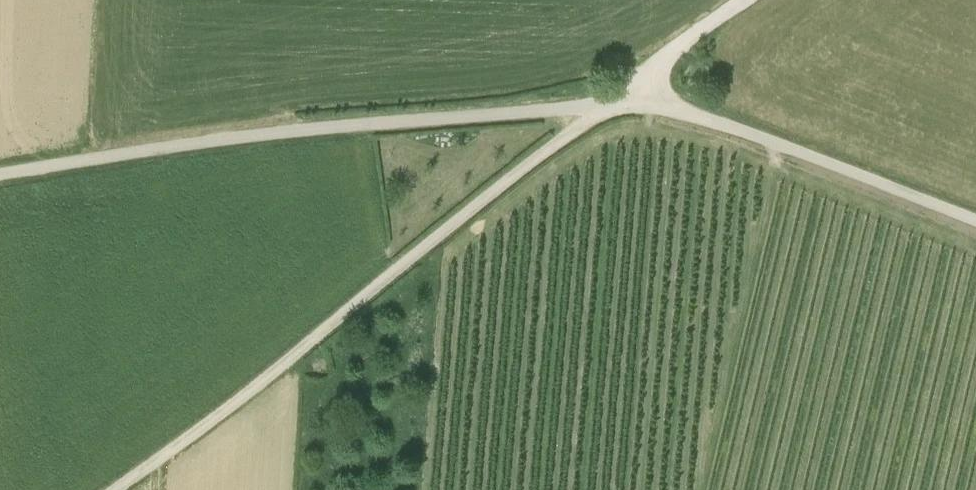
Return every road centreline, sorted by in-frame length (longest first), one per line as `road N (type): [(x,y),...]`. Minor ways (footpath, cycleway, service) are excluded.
road 1 (track): [(115,489),(602,104)]
road 2 (track): [(0,176),(240,136),(602,104)]
road 3 (unclassified): [(602,104),(695,114),(975,220)]
road 4 (track): [(602,104),(744,0)]

